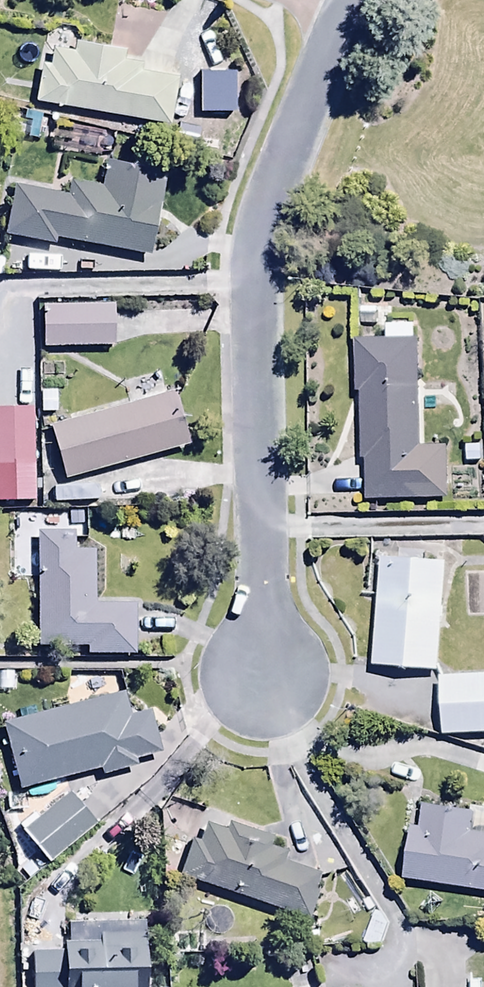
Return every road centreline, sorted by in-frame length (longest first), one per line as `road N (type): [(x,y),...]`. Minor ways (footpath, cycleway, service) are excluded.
road 1 (residential): [(263,667),(257,247),(284,150),(345,12)]

